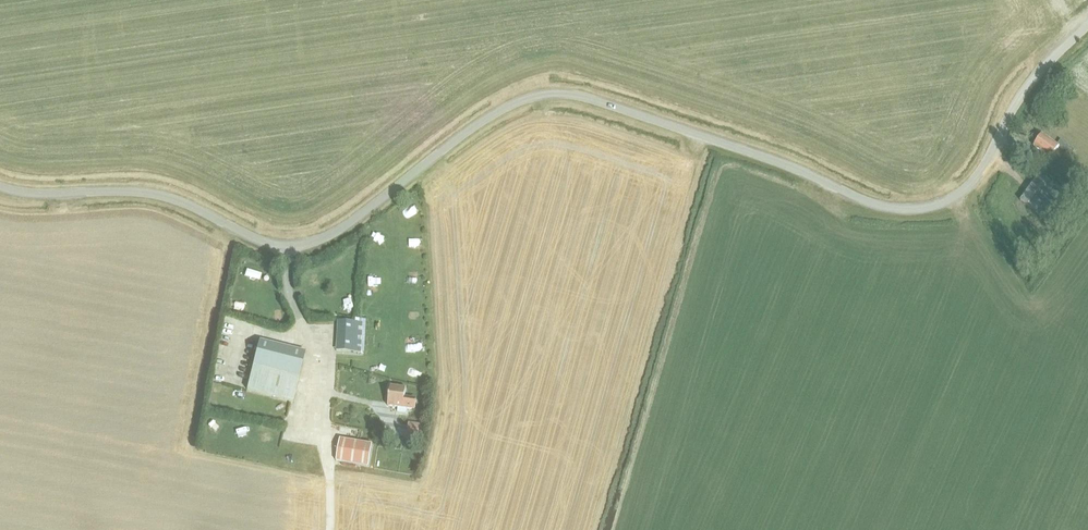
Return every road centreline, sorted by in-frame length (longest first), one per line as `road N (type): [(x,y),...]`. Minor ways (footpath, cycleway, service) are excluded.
road 1 (unclassified): [(0,187),(164,197),(266,243),(298,247),(352,224),(502,113),(562,97),(773,160),(870,203),(928,208),(975,179),(1022,94),(1087,25)]

